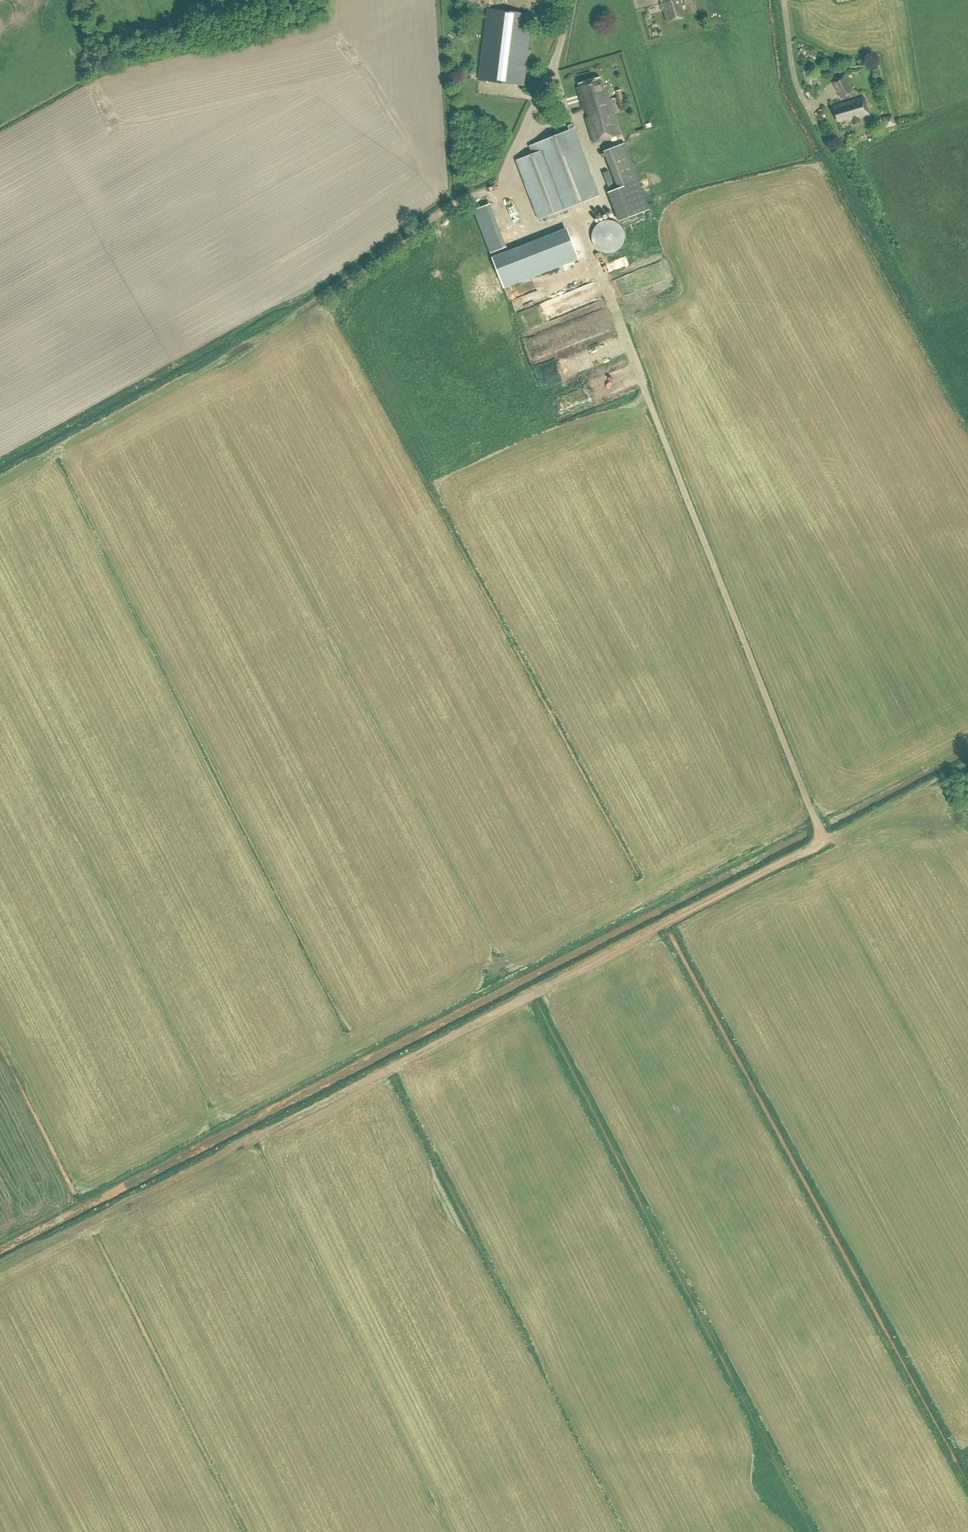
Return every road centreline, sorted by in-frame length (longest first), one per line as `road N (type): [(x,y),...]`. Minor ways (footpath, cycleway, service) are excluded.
road 1 (unclassified): [(814,123),(796,83),(784,0)]

